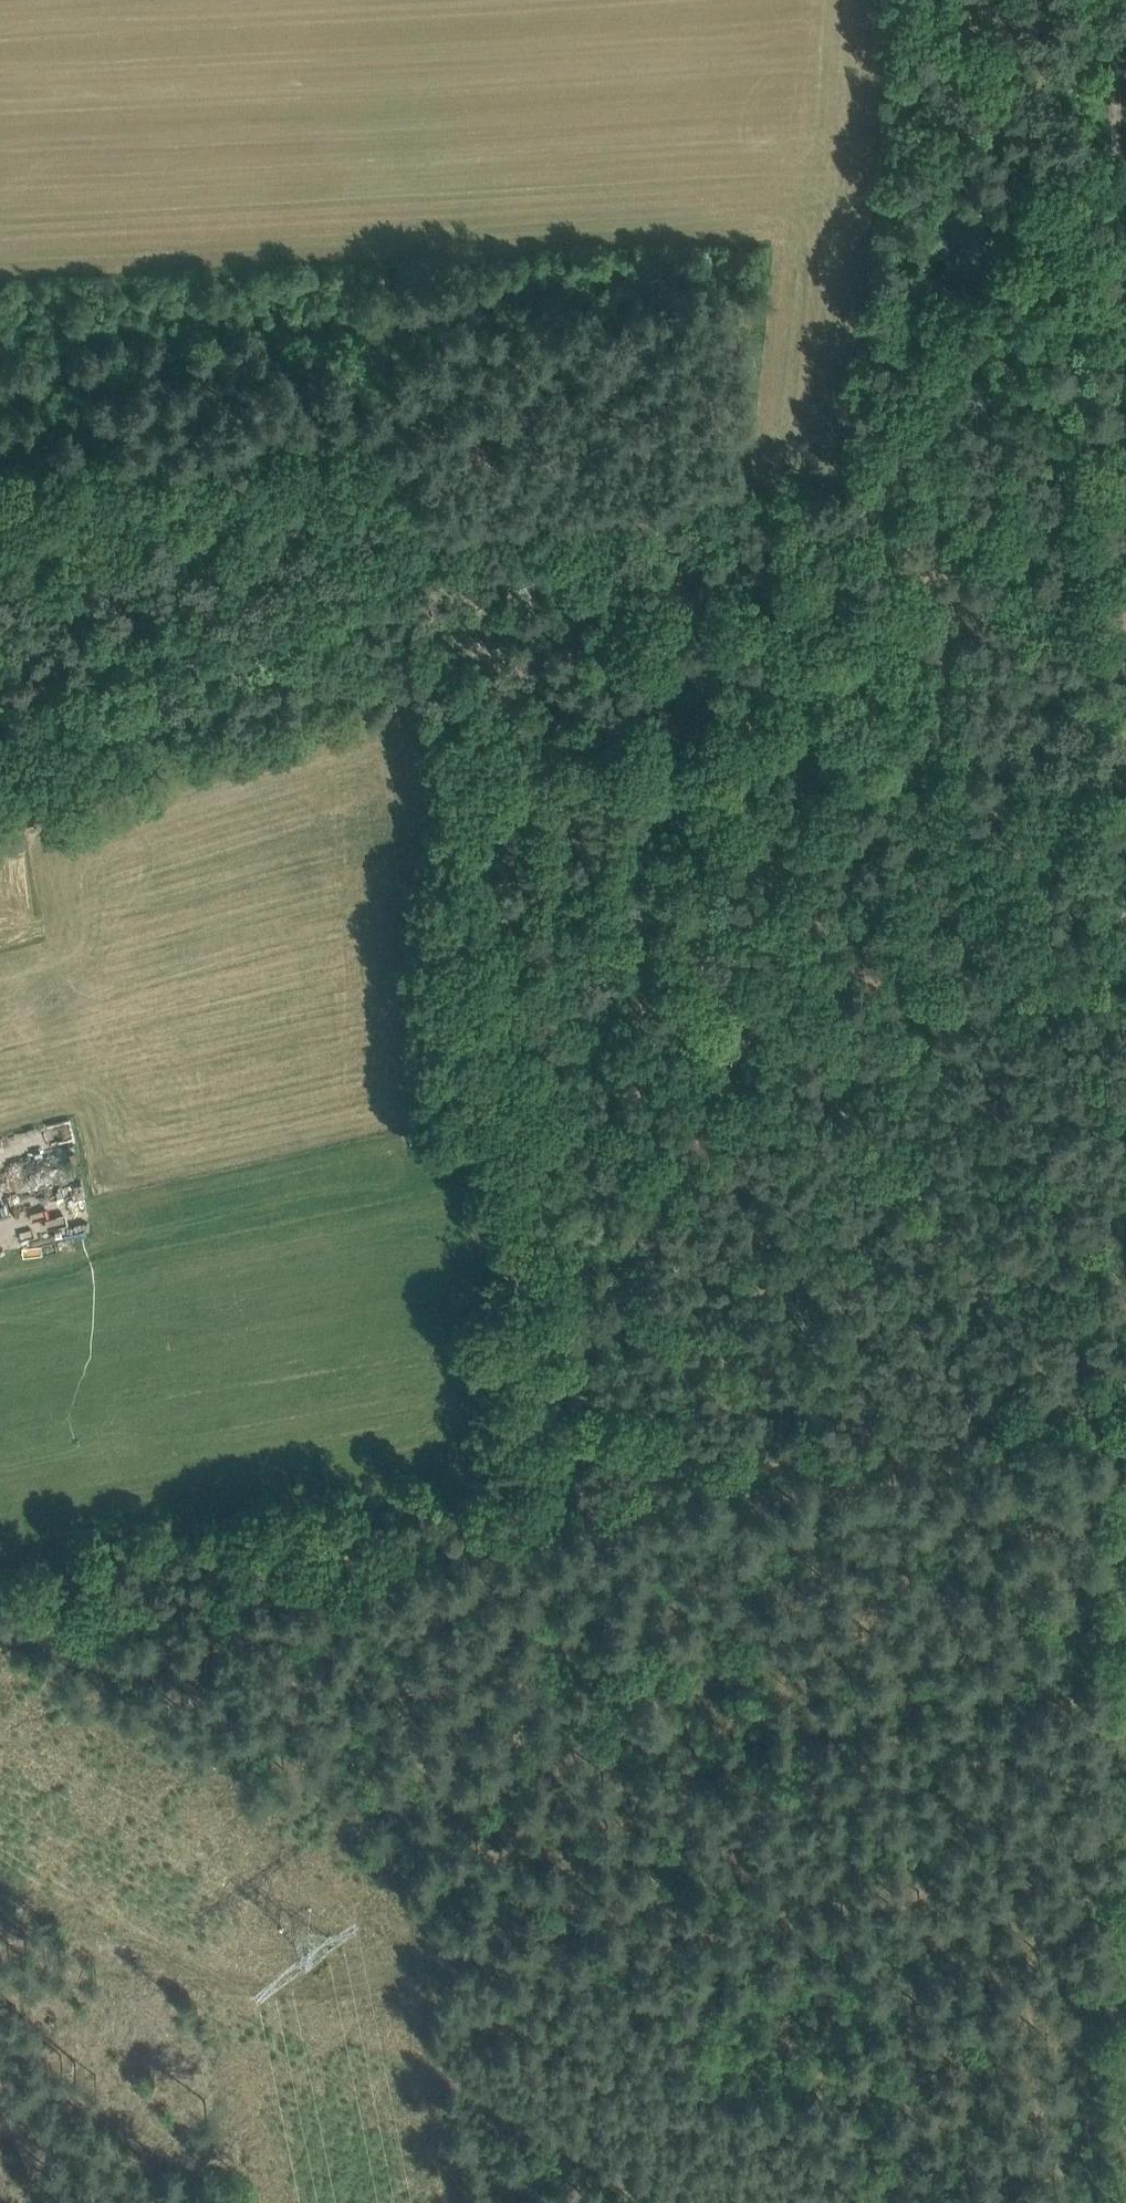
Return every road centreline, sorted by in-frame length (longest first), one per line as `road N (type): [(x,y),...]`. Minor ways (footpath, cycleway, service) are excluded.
road 1 (track): [(1116,0),(1125,1110)]

